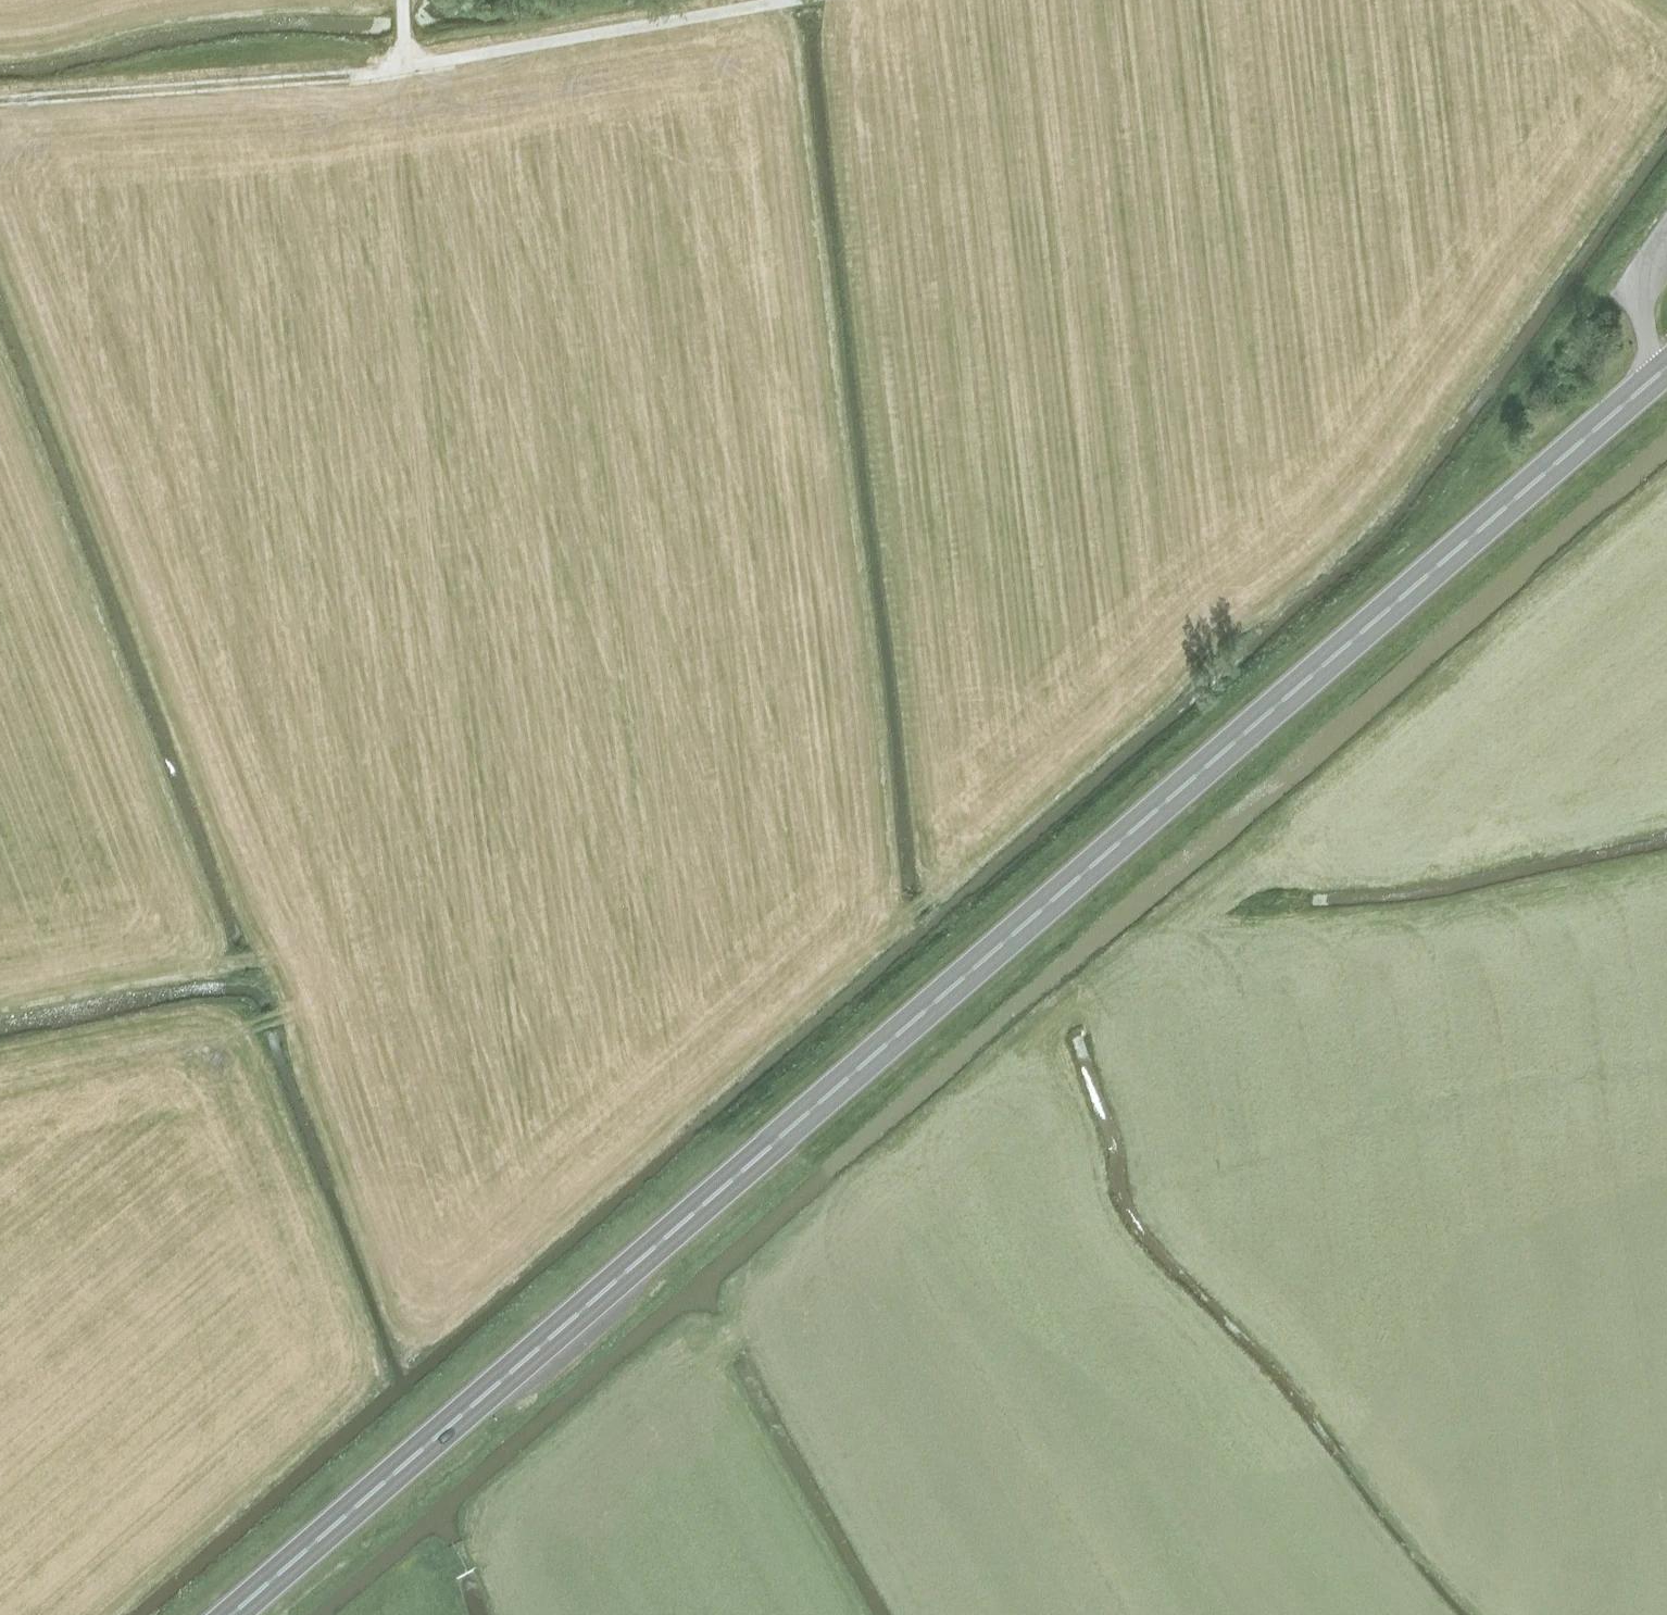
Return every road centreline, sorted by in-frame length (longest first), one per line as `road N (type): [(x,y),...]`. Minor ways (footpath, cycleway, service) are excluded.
road 1 (trunk): [(231,1614),(1641,391)]
road 2 (track): [(797,0),(365,76)]

